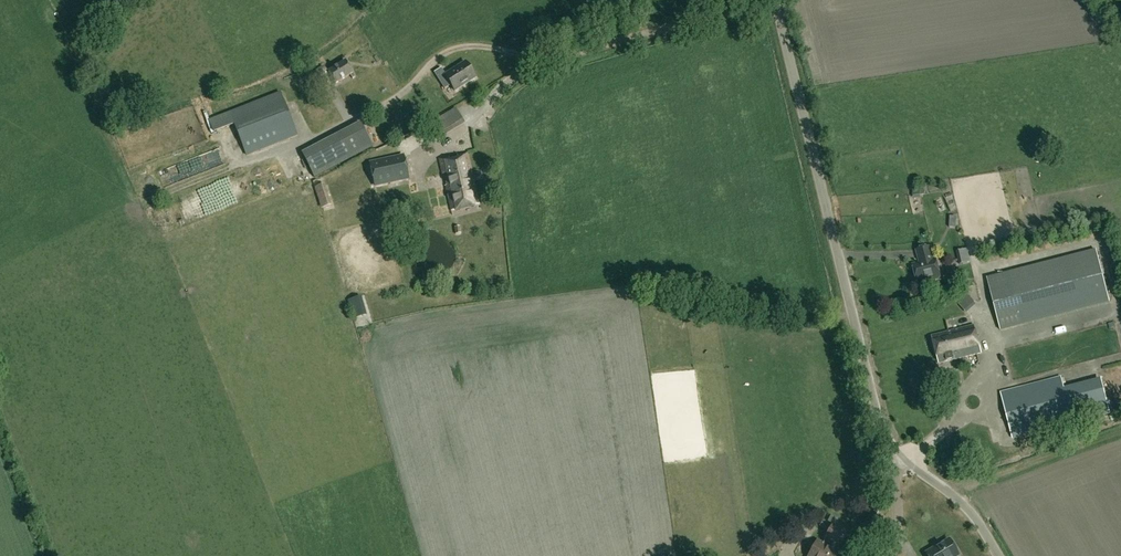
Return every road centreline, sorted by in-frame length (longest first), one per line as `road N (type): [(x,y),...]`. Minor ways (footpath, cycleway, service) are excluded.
road 1 (unclassified): [(999,555),(968,509),(905,462),(882,427),(775,0)]
road 2 (track): [(853,315),(800,318),(650,287),(630,290)]
road 3 (track): [(949,492),(1120,433)]

